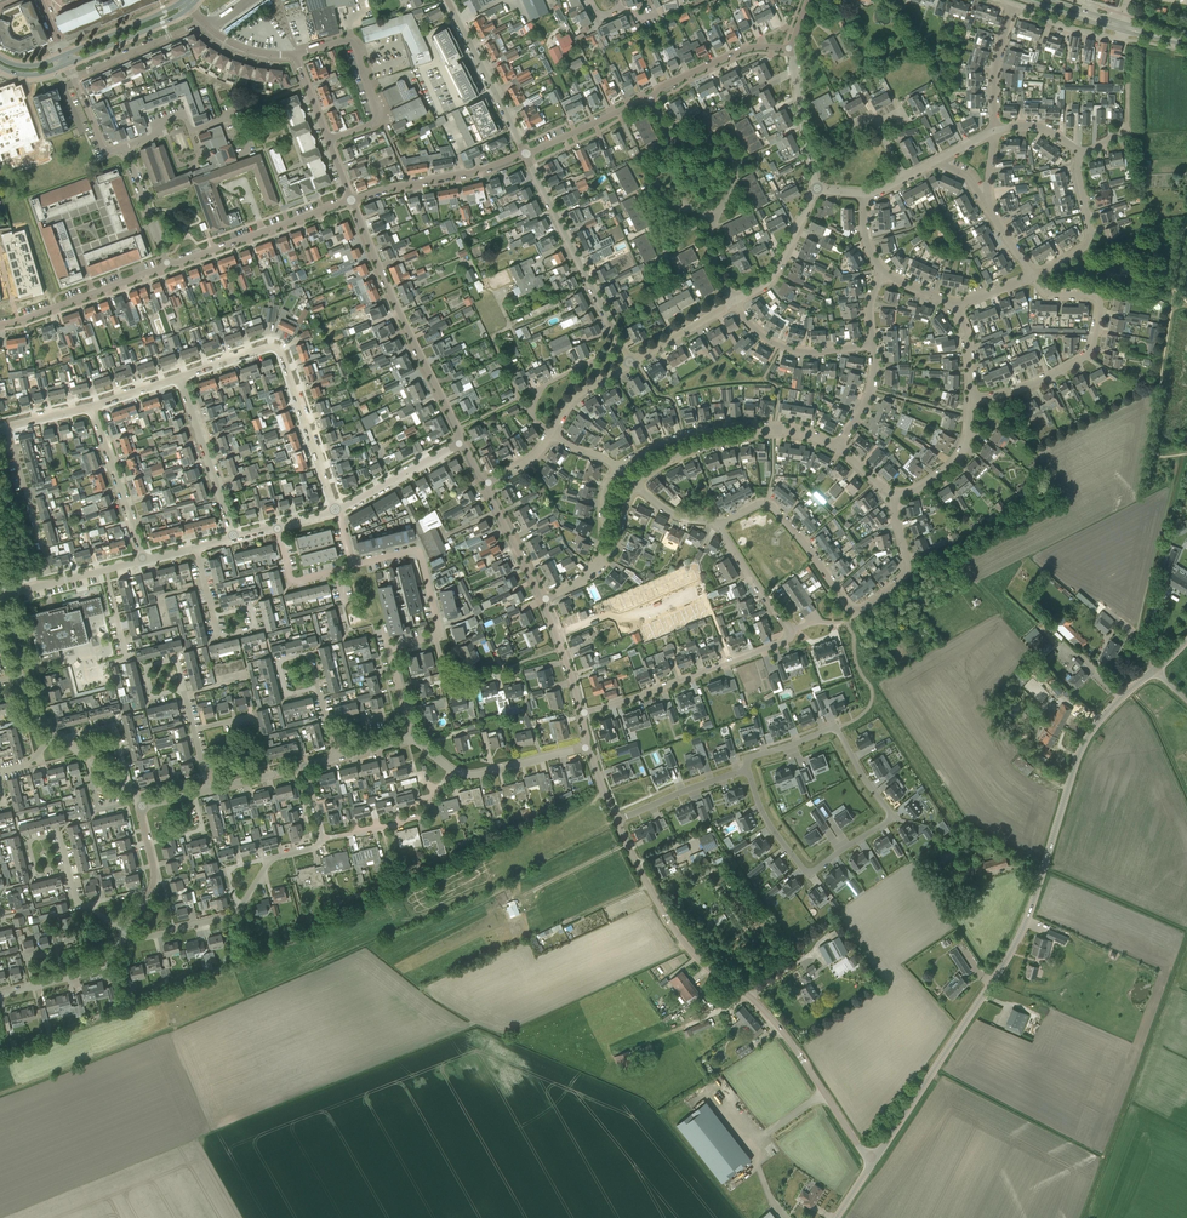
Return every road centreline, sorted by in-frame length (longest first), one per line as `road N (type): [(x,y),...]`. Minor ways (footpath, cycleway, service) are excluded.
road 1 (tertiary): [(874,1160),(1014,945),(1088,737),(1154,671)]
road 2 (unclassified): [(874,1160),(776,1024),(679,937),(617,820)]
road 3 (residential): [(749,770),(751,756),(835,729),(890,820),(810,872),(777,834),(752,780)]
road 4 (residential): [(718,523),(758,505),(773,507),(848,609),(858,612),(909,566),(894,493)]
road 5 (residential): [(180,378),(277,349),(336,511)]
road 6 (unclassified): [(461,442),(353,199)]
road 7 (residential): [(631,363),(527,153)]
road 8 (residential): [(992,398),(1091,350),(1098,301),(1051,295),(1033,276)]
road 9 (residential): [(584,713),(787,640),(790,631)]
road 10 (residential): [(328,139),(376,120),(358,54),(344,41),(295,54)]
road 11 (unclassified): [(353,199),(527,153)]
road 12 (unclassified): [(0,324),(169,264)]
road 13 (residential): [(125,147),(162,133),(159,123),(184,114),(190,131),(232,116),(246,153)]
road 14 (residential): [(527,153),(449,0)]
road 15 (residential): [(234,537),(180,378)]
road 16 (residential): [(773,429),(720,427),(652,447),(616,468)]
road 17 (residential): [(143,560),(91,406)]
road 18 (residential): [(873,345),(797,352),(766,339),(736,302)]
road 19 (residential): [(322,837),(421,816),(452,771)]
road 20 (residential): [(1033,276),(1091,239),(1082,154)]
road 21 (residential): [(8,427),(49,574)]
road 22 (unclassified): [(651,98),(744,49),(791,48)]
road 23 (residential): [(435,636),(416,552),(352,567)]
road 24 (residential): [(558,635),(606,616),(624,623),(697,592)]
road 25 (residential): [(636,485),(687,453),(773,429)]
road 26 (unclassified): [(736,302),(777,273),(815,188)]
road 27 (unclassified): [(336,511),(461,442)]
road 28 (unclassified): [(815,188),(791,48)]
road 29 (residential): [(617,820),(749,770)]
road 30 (residential): [(73,77),(201,20)]
road 31 (unclassified): [(588,747),(480,774),(452,771)]
road 32 (unclassified): [(527,153),(651,98)]
road 33 (residential): [(993,132),(996,61),(1014,4)]
road 34 (residential): [(717,216),(736,166),(727,147),(672,140)]
road 35 (residential): [(790,631),(718,523)]
road 36 (unclassified): [(545,599),(487,483)]
road 37 (residential): [(169,264),(125,147)]
road 38 (unclassified): [(631,363),(736,302)]
road 39 (track): [(627,844),(518,897)]
road 40 (residential): [(1014,4),(1069,29),(1118,40),(1120,30)]

